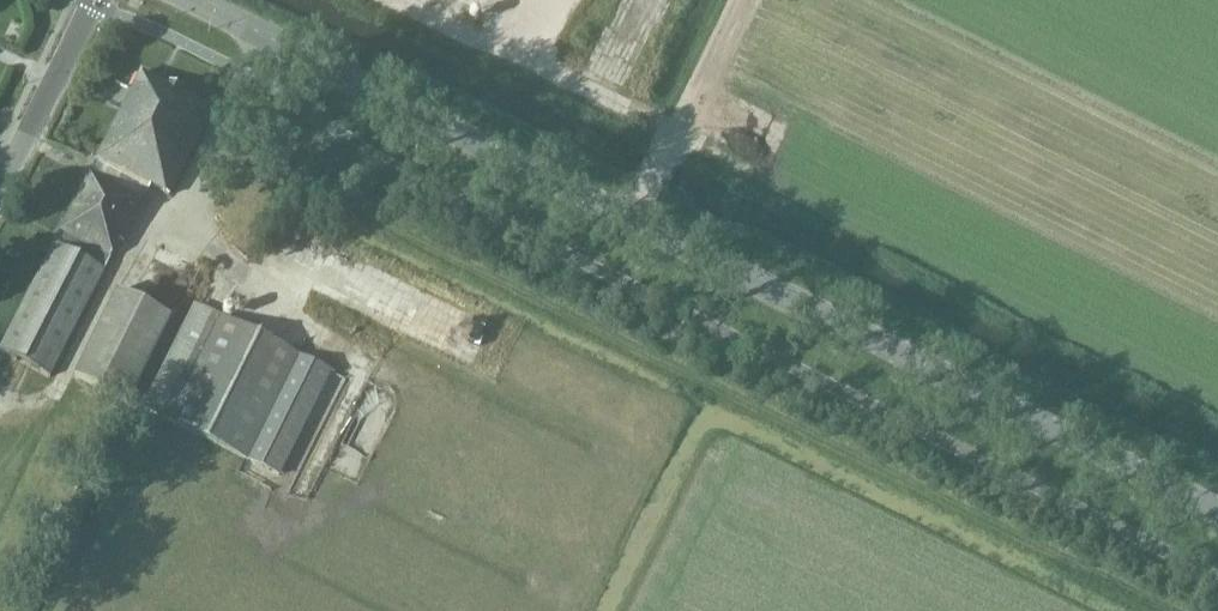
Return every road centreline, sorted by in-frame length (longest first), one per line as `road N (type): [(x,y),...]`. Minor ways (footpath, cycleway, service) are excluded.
road 1 (tertiary): [(1217,509),(190,0)]
road 2 (track): [(740,0),(634,222)]
road 3 (unclassified): [(0,179),(92,0)]

